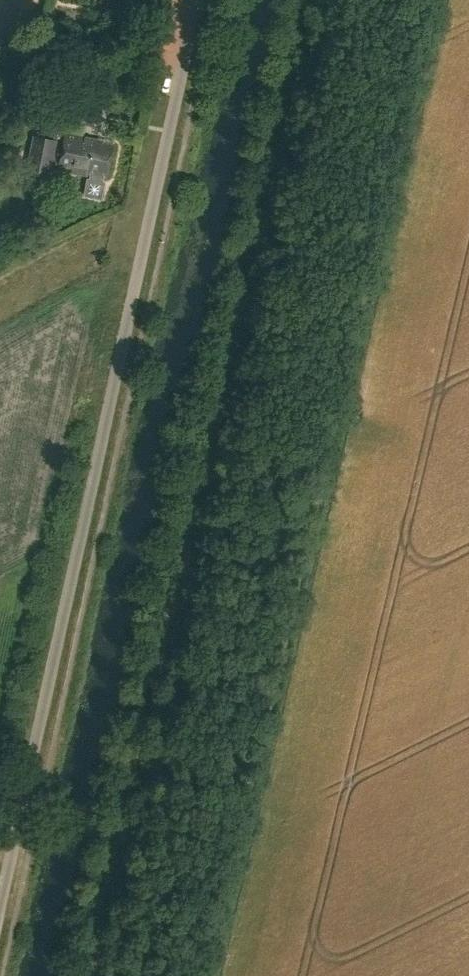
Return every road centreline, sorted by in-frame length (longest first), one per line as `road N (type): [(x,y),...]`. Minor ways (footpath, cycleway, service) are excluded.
road 1 (track): [(304,0),(80,975)]
road 2 (unclassified): [(0,908),(197,0)]

